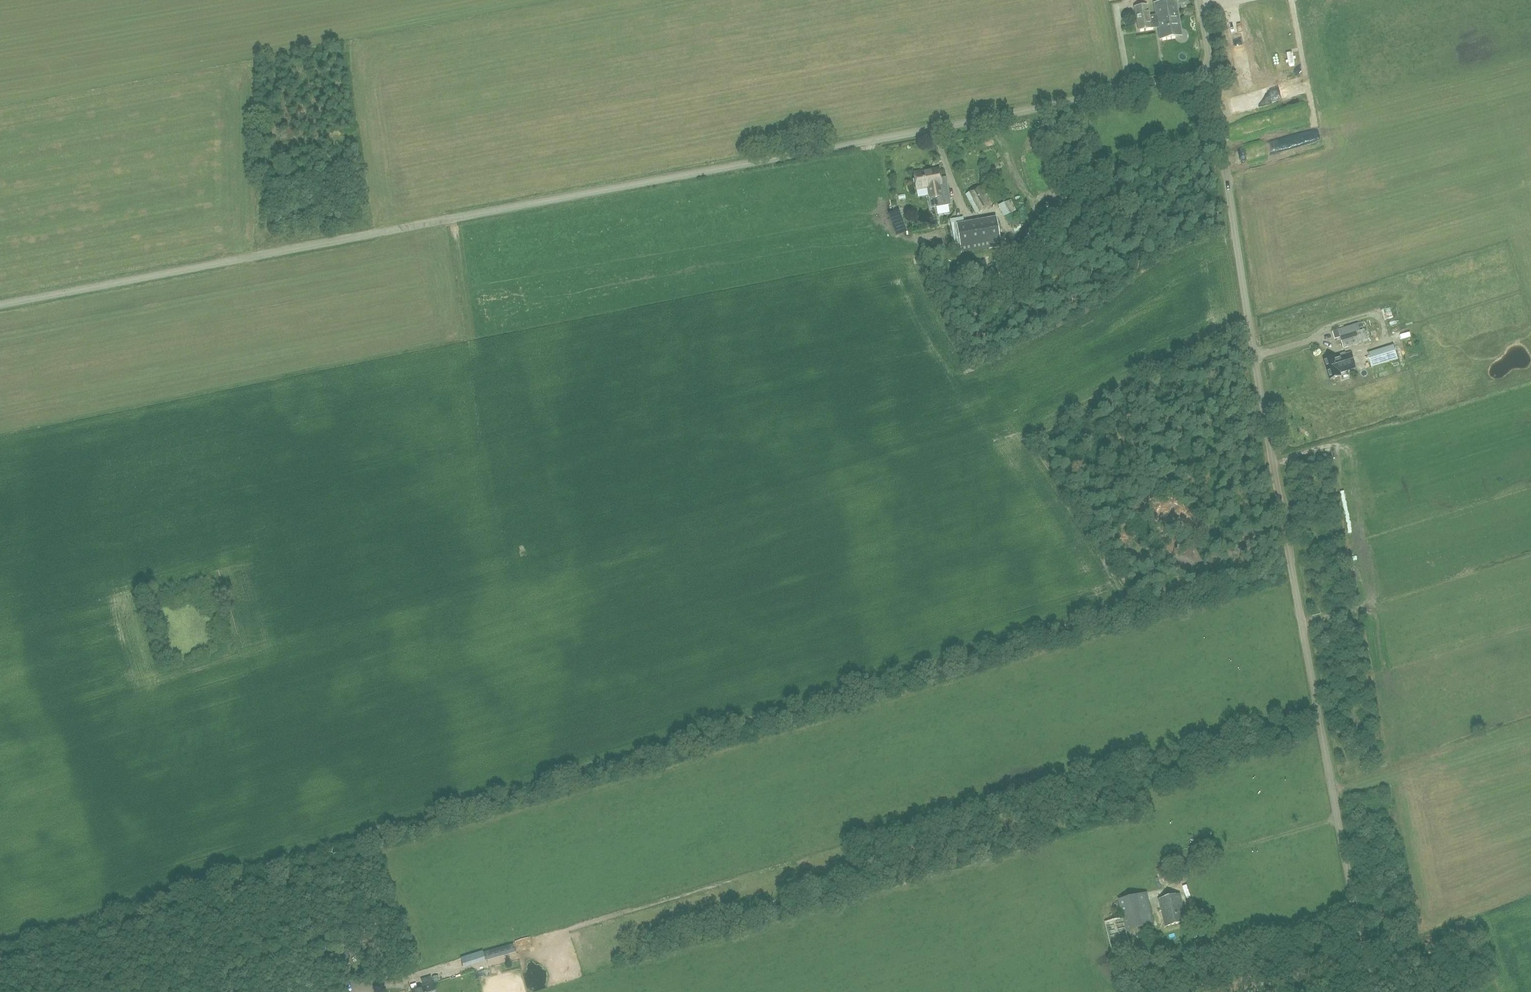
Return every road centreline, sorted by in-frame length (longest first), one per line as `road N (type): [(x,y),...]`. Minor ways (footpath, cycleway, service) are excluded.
road 1 (unclassified): [(1211,72),(0,305)]
road 2 (unclassified): [(1371,991),(1211,72)]
road 3 (track): [(1221,134),(1097,171),(1078,145),(1042,132)]
road 4 (track): [(1284,522),(1214,564),(1170,552)]

